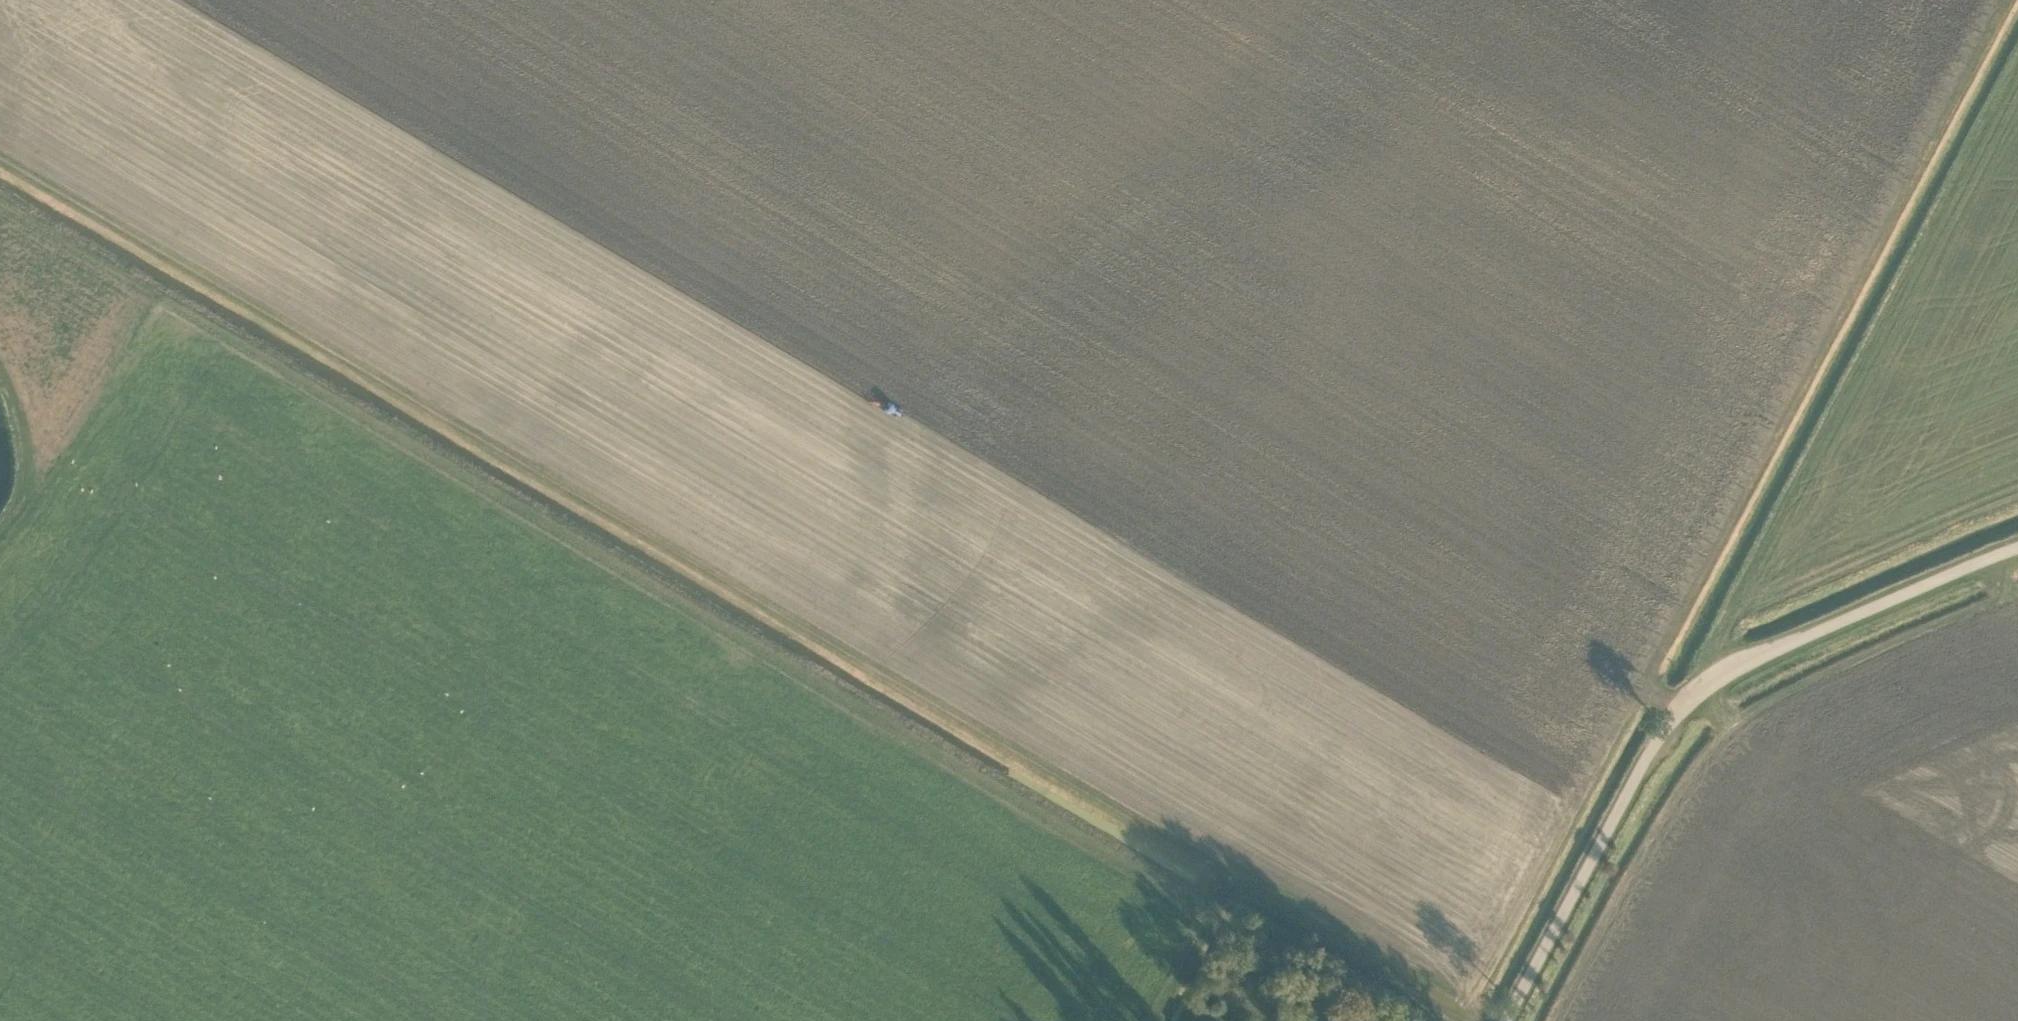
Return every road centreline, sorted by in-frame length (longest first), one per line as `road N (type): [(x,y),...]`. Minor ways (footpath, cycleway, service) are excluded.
road 1 (unclassified): [(1510,1020),(1664,741),(1722,673),(2017,546)]
road 2 (track): [(0,512),(16,489),(17,464),(0,390)]

